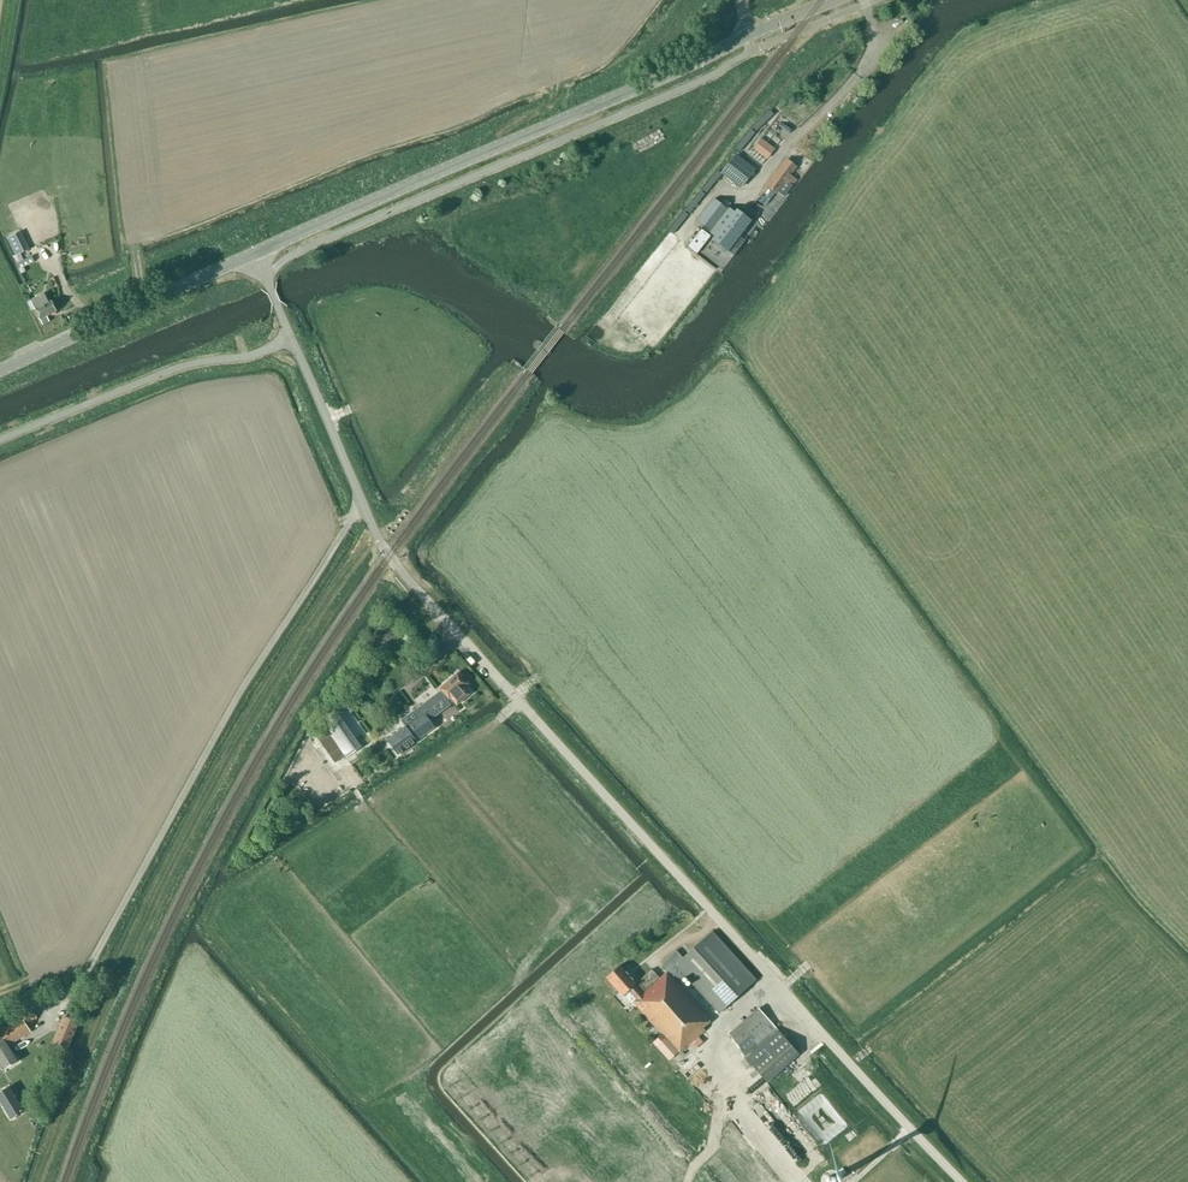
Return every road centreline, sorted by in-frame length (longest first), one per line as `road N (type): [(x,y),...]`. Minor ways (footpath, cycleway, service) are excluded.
road 1 (unclassified): [(960,1181),(388,557),(254,253)]
road 2 (tertiary): [(254,253),(747,37)]
road 3 (tertiary): [(0,371),(254,253)]

